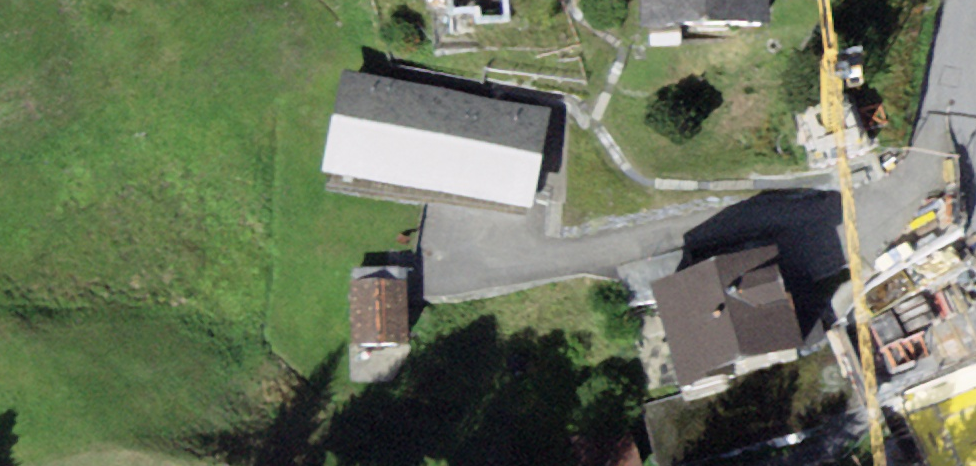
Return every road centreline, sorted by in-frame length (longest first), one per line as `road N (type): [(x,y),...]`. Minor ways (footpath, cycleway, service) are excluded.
road 1 (residential): [(961,57),(921,179),(905,200),(446,260)]

